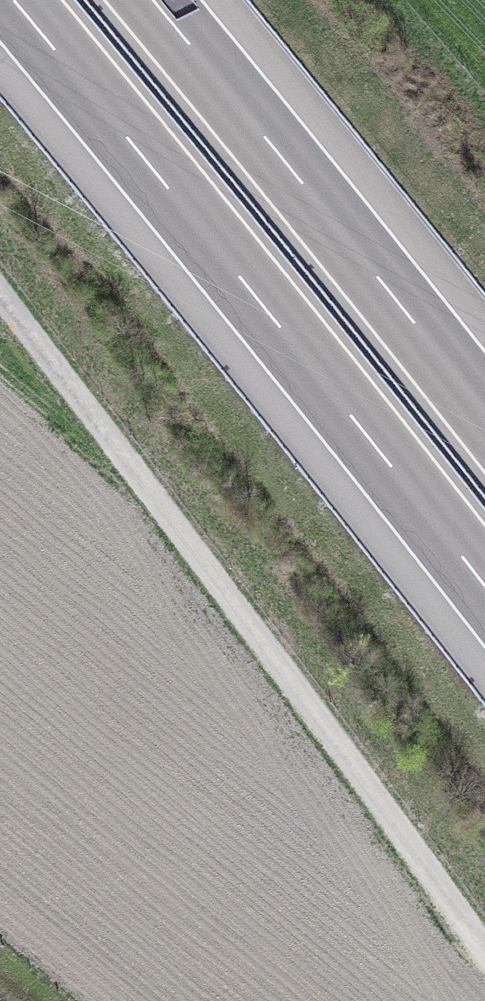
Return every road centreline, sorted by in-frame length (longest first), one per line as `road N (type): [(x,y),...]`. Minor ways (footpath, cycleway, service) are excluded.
road 1 (track): [(484,948),(0,297)]
road 2 (motorway): [(12,0),(484,588)]
road 3 (motorway): [(484,408),(155,0)]

